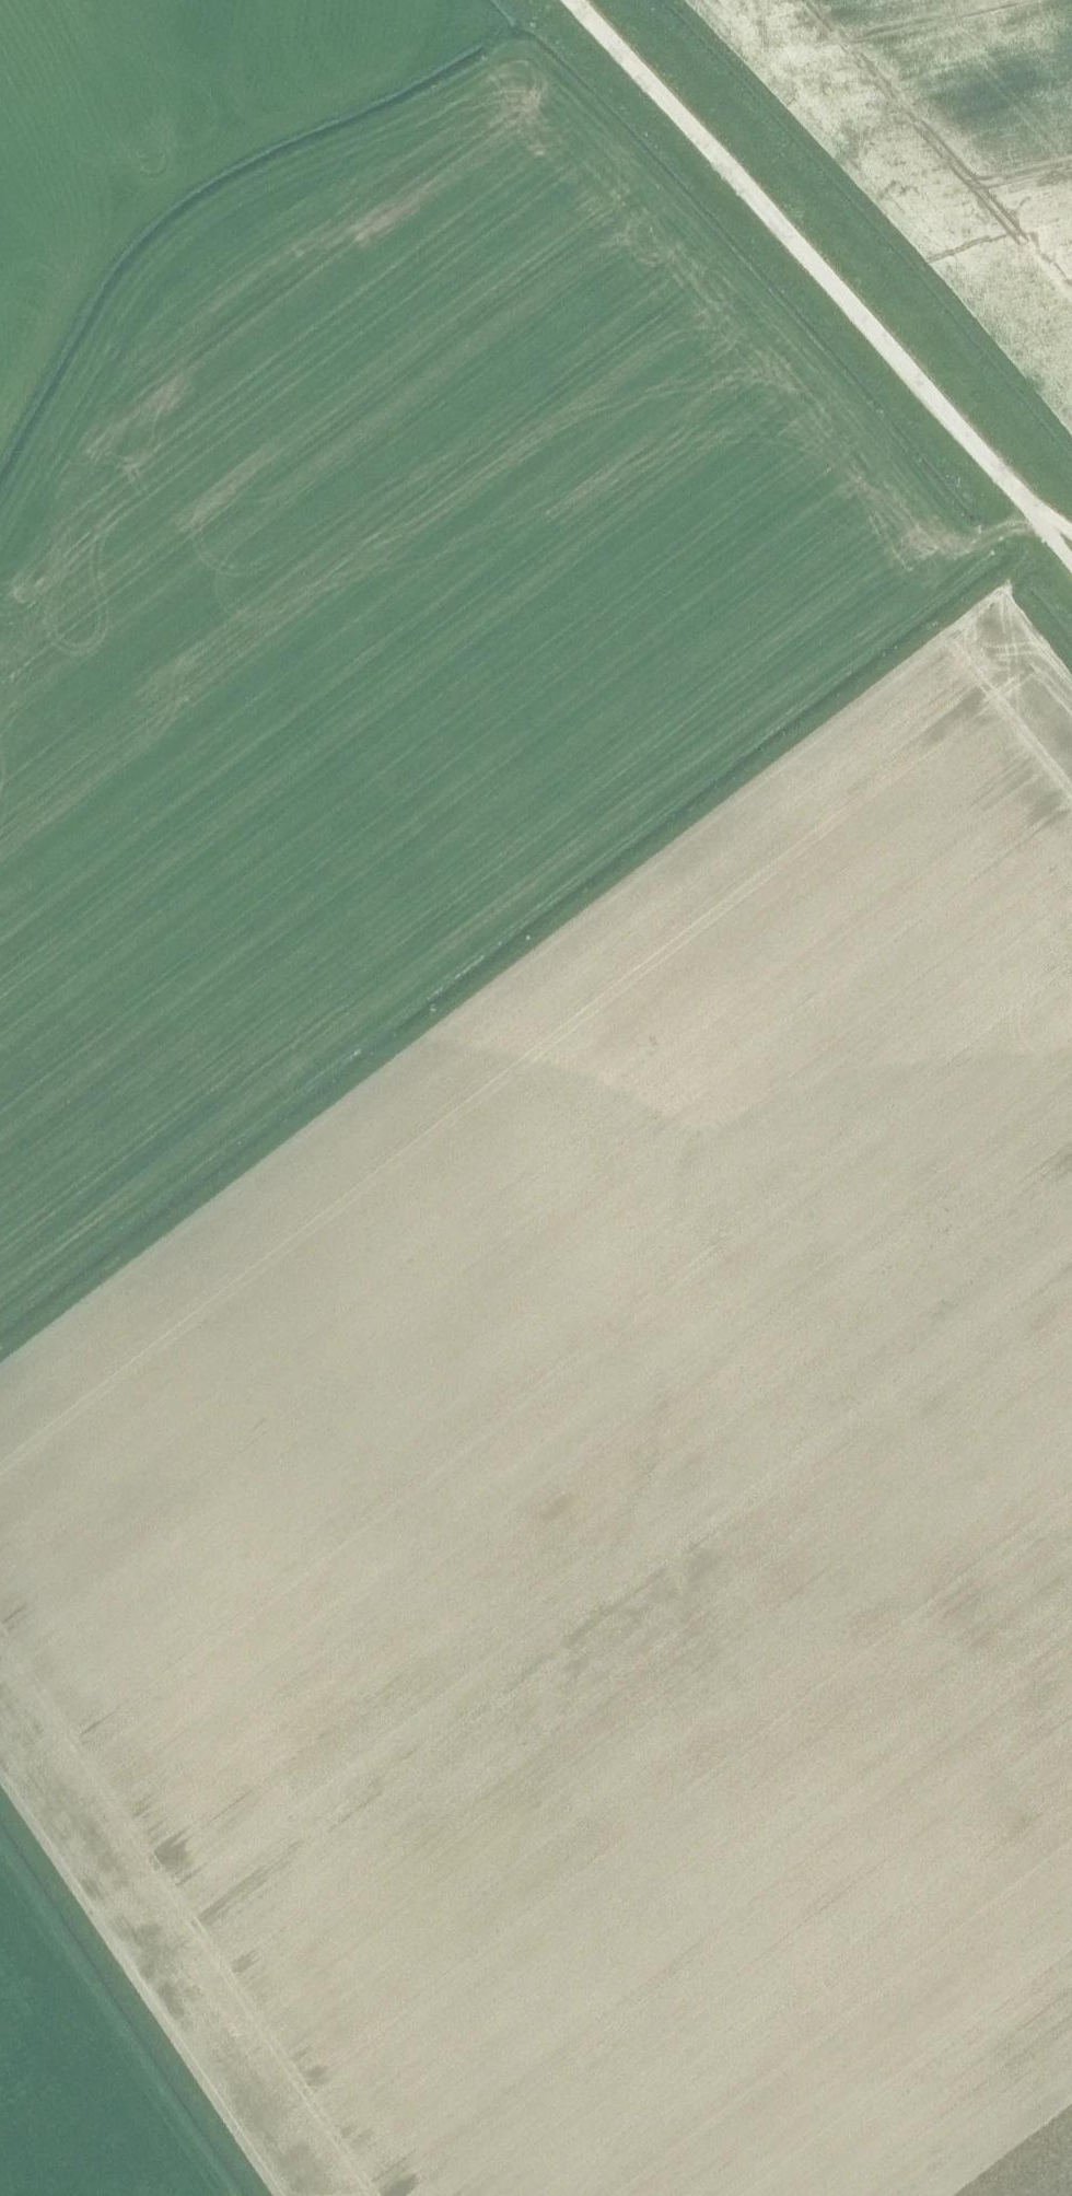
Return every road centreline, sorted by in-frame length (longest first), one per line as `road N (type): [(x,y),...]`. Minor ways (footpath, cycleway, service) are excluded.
road 1 (unclassified): [(1071,532),(1036,510),(577,0)]

